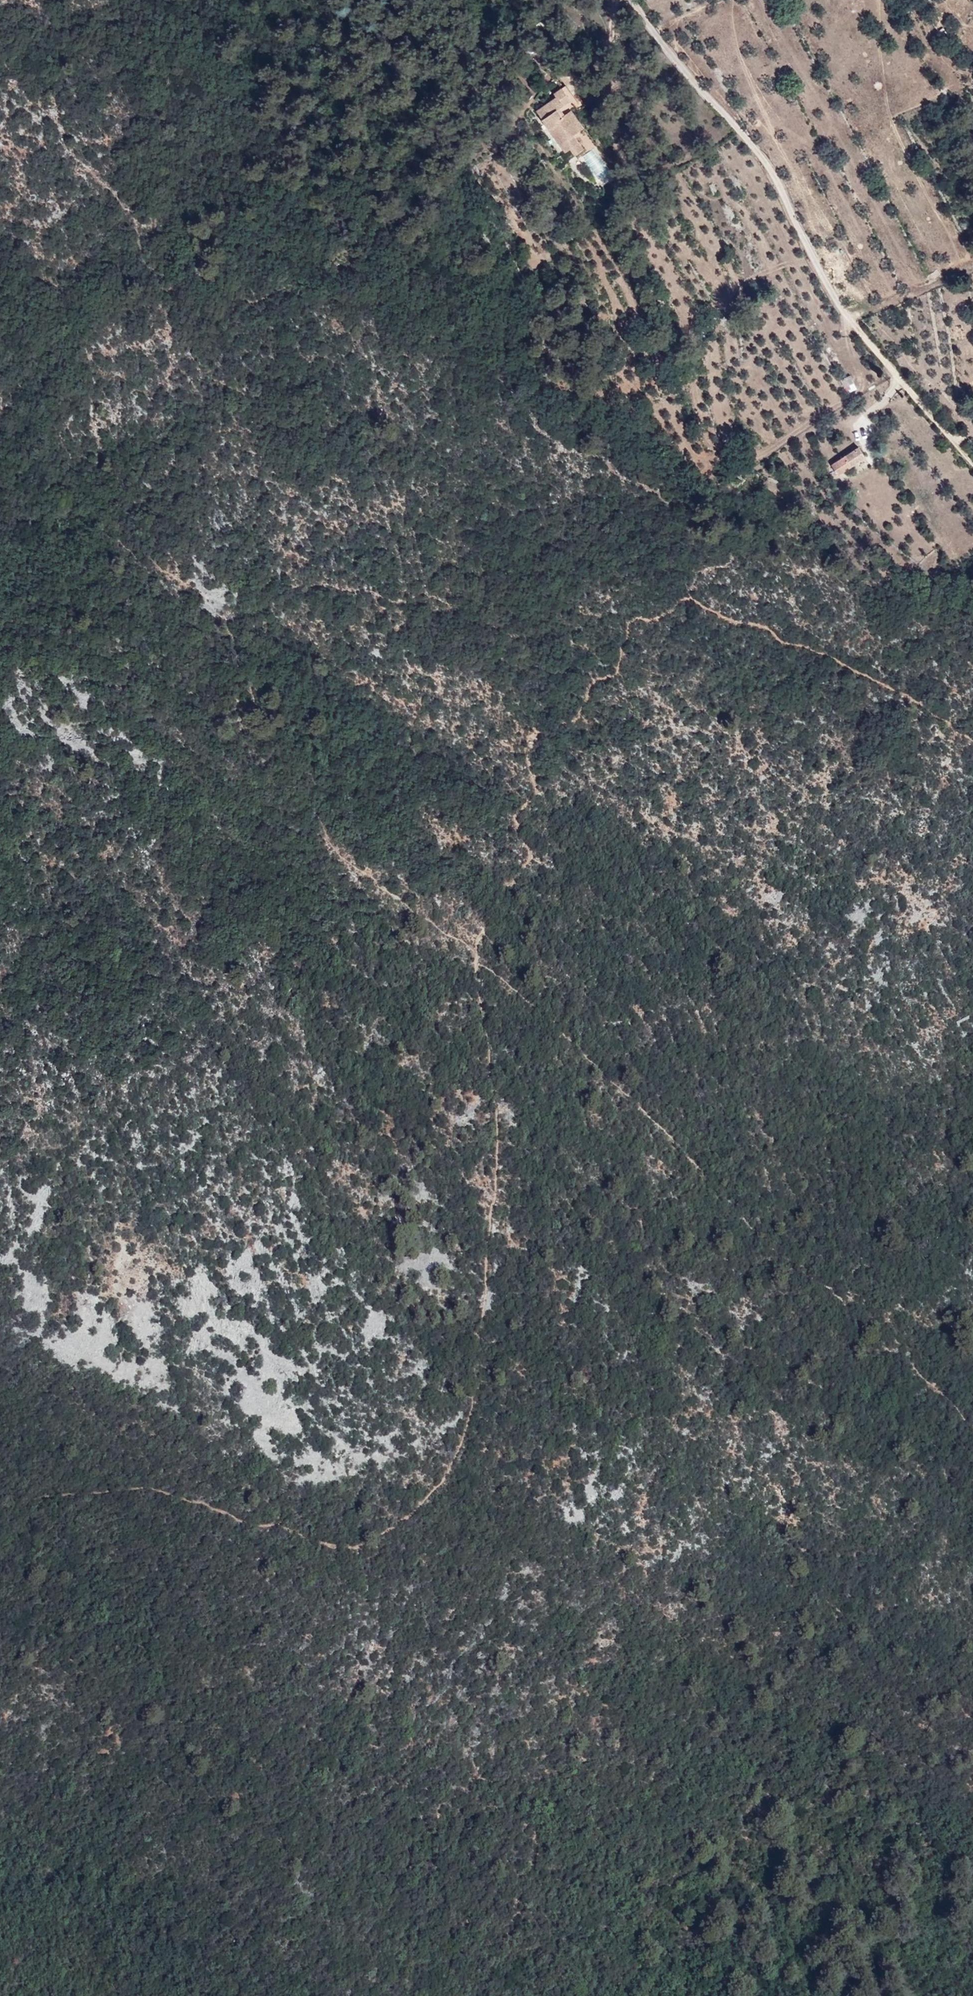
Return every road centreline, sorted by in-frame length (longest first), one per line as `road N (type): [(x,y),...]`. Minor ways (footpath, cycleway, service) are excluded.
road 1 (track): [(633,0),(765,163),(851,319),(972,463)]

